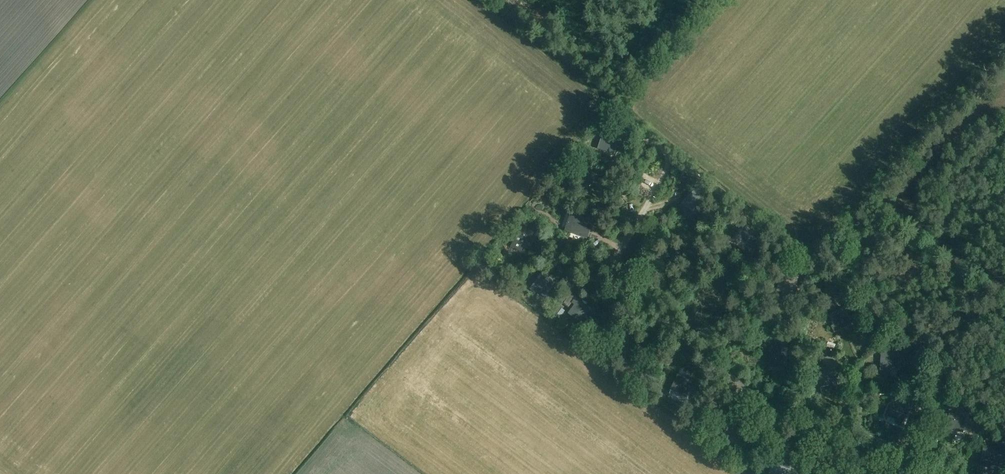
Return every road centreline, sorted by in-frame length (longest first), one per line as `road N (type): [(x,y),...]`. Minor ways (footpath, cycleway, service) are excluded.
road 1 (track): [(610,104),(667,159),(614,274)]

